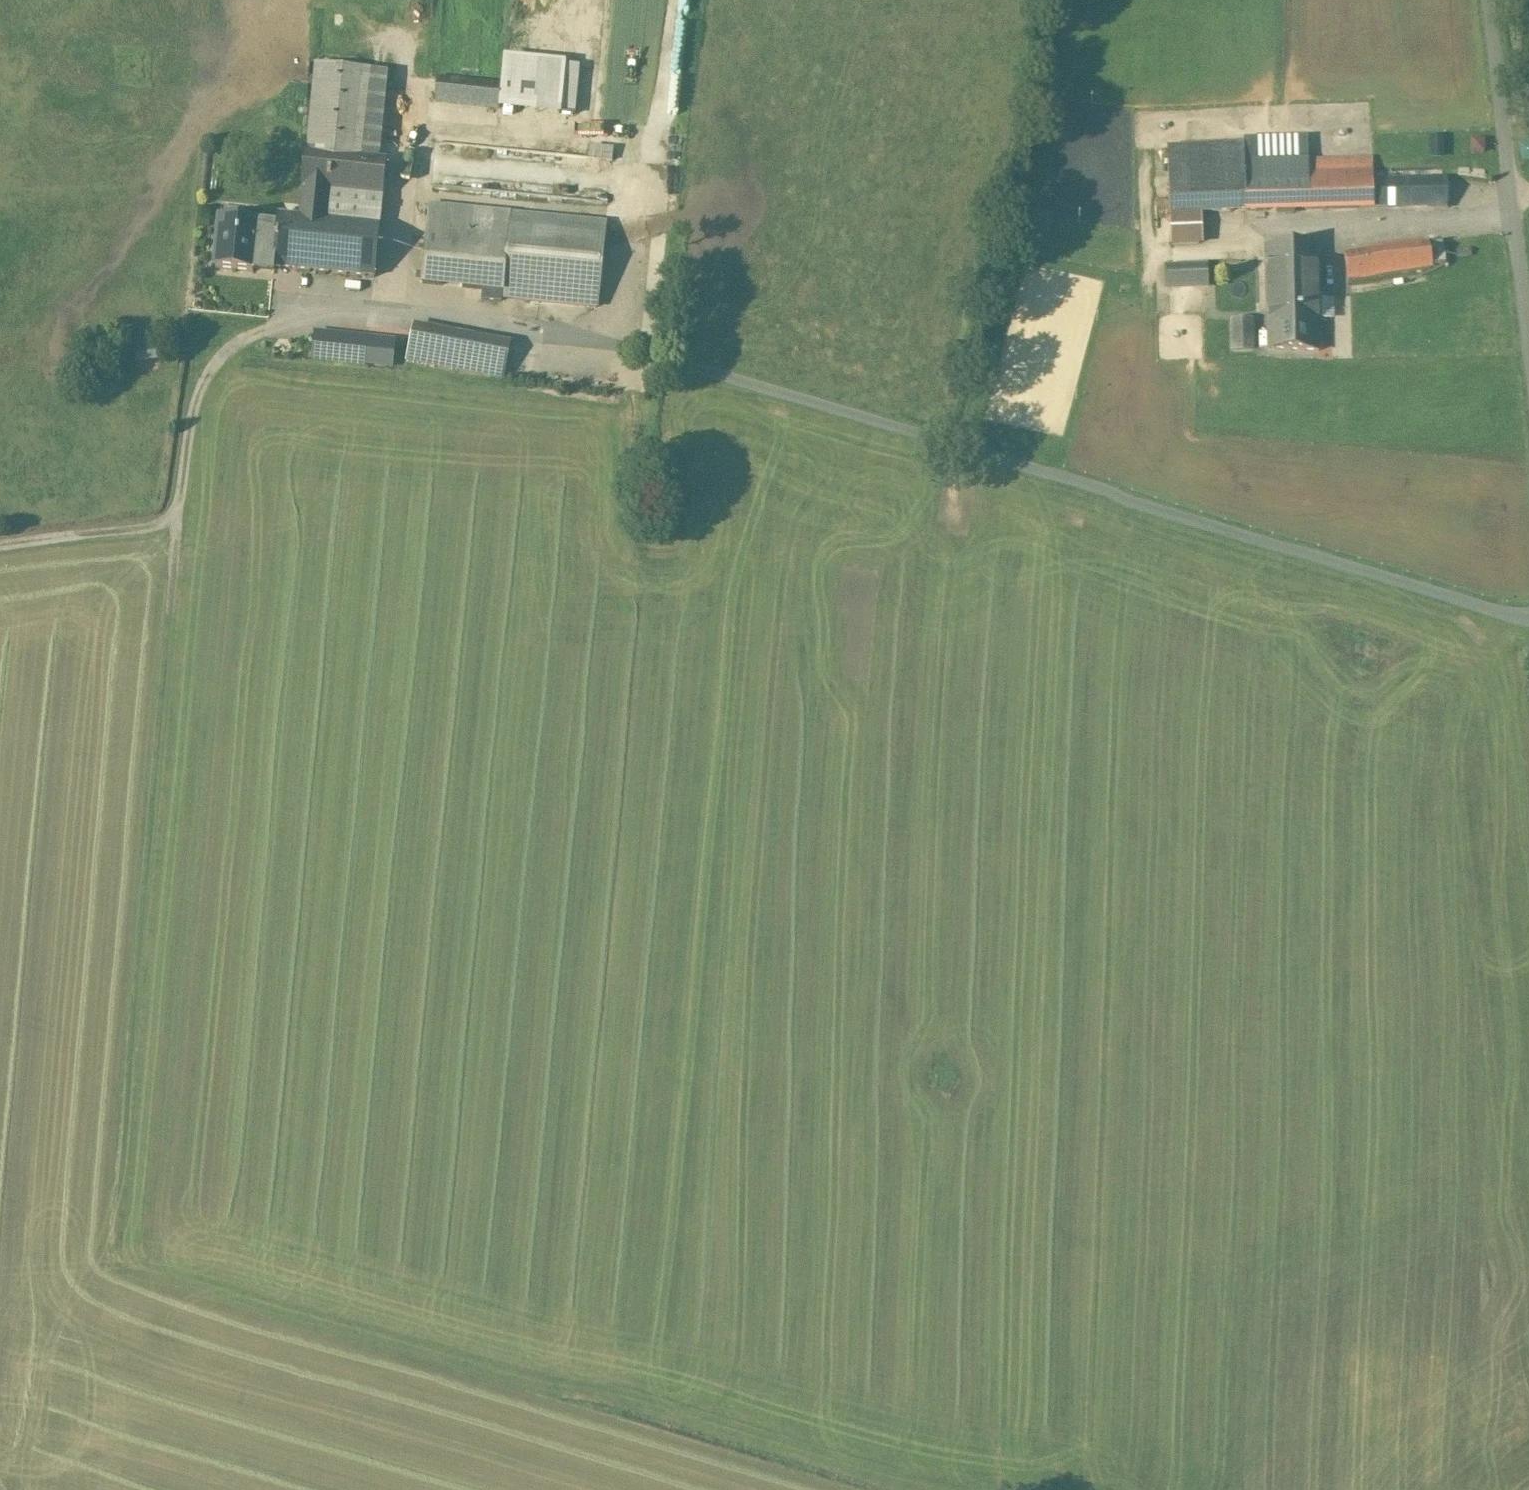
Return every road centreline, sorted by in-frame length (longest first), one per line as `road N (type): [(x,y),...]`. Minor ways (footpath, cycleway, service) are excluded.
road 1 (track): [(317,302),(300,331),(235,350),(213,372),(165,522),(0,544)]
road 2 (unclassified): [(1489,0),(1528,332)]

